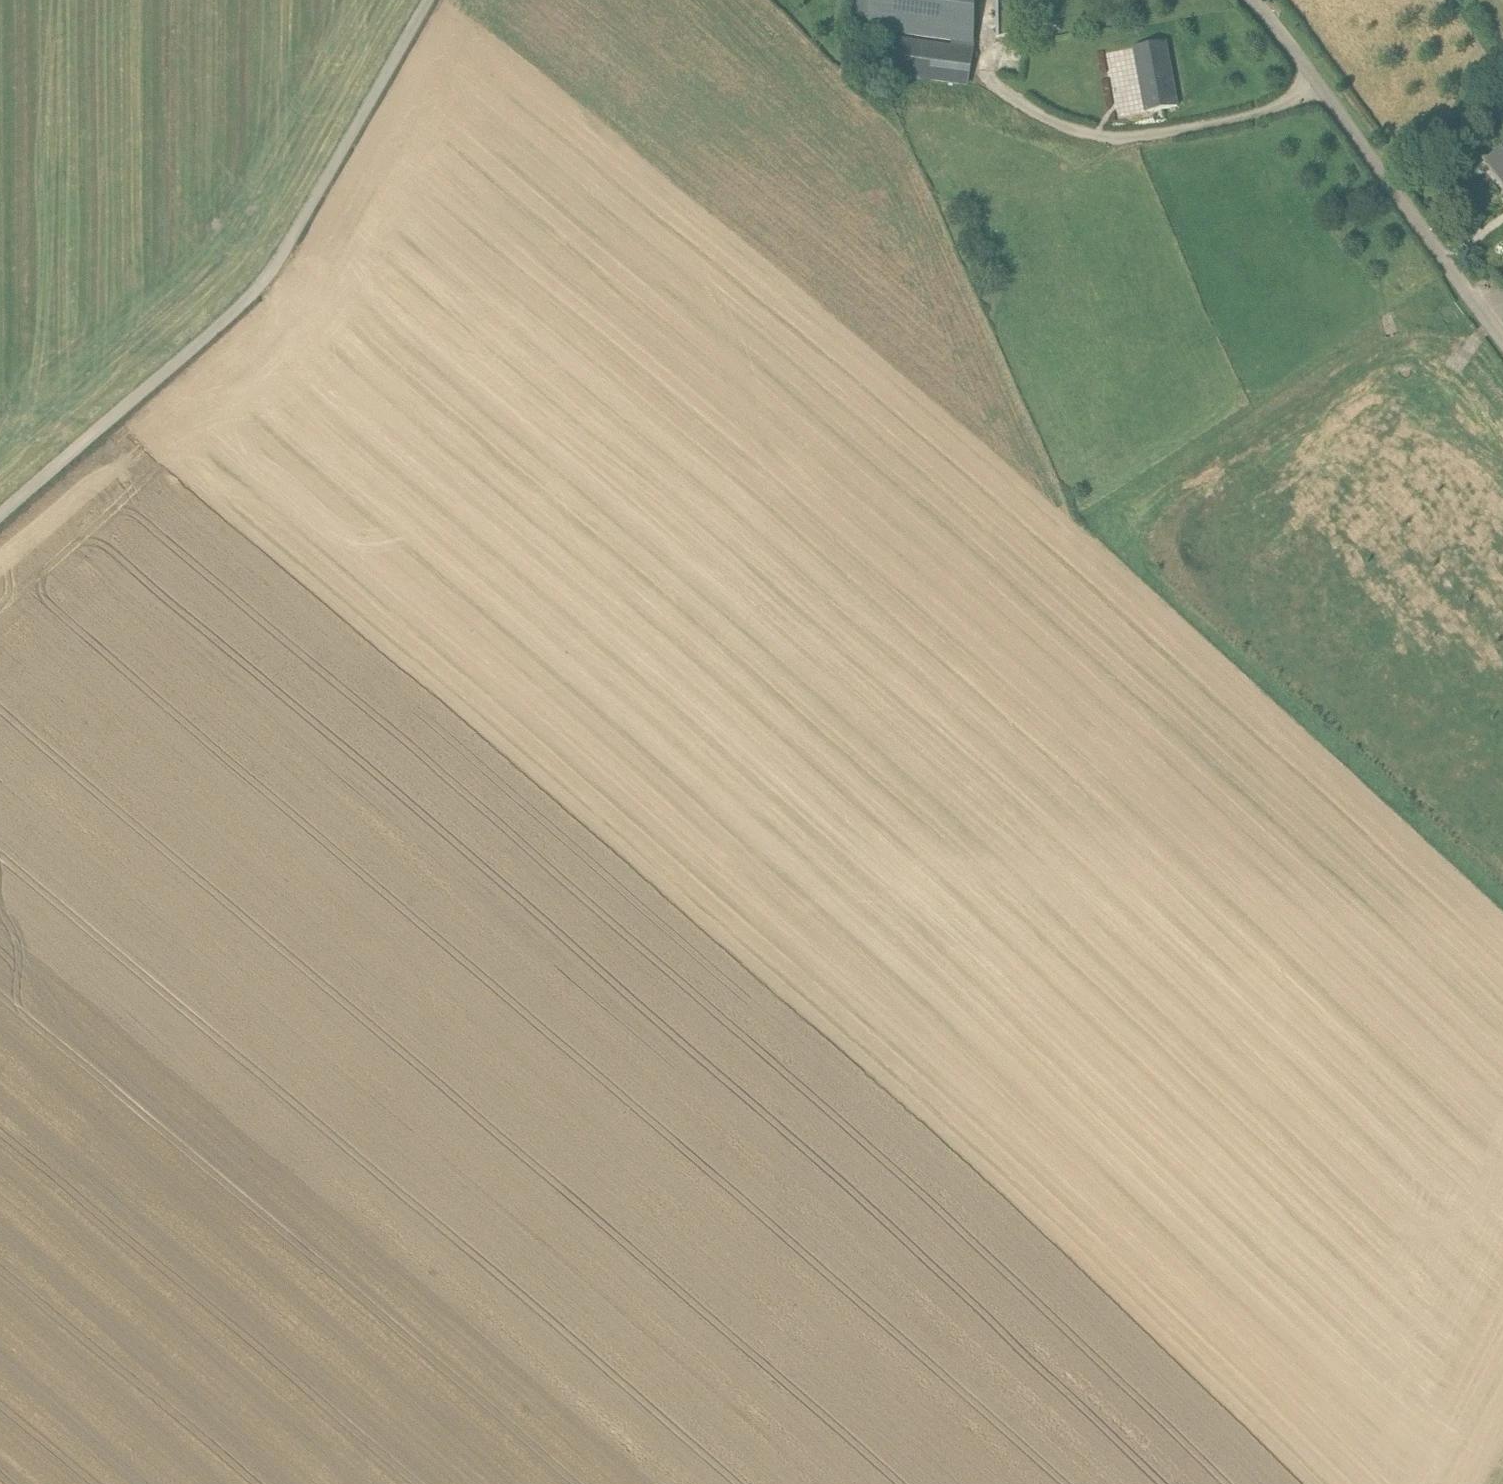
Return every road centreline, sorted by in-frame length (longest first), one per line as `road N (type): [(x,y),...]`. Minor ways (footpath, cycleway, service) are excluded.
road 1 (unclassified): [(0,515),(260,285),(429,0)]
road 2 (unclassified): [(1502,338),(1254,0)]

